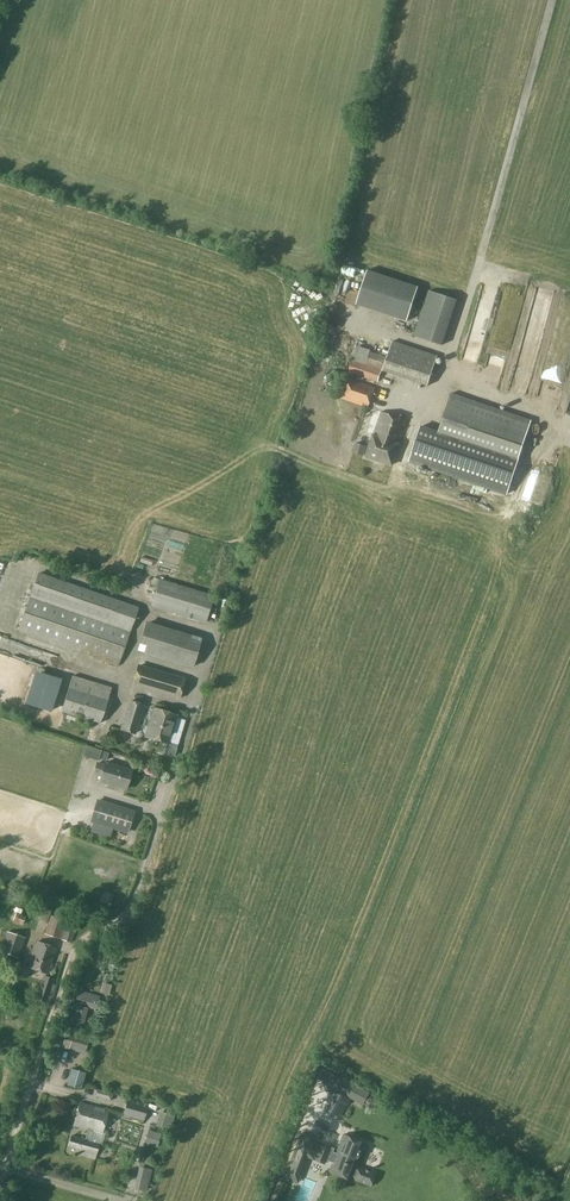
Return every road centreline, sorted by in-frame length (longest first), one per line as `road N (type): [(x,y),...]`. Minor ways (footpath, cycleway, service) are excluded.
road 1 (track): [(317,1025),(497,534),(262,442)]
road 2 (track): [(213,630),(137,888),(122,916),(82,926),(0,1182)]
road 3 (track): [(396,496),(408,435),(449,367),(552,0)]
road 4 (track): [(270,1200),(321,1061)]

